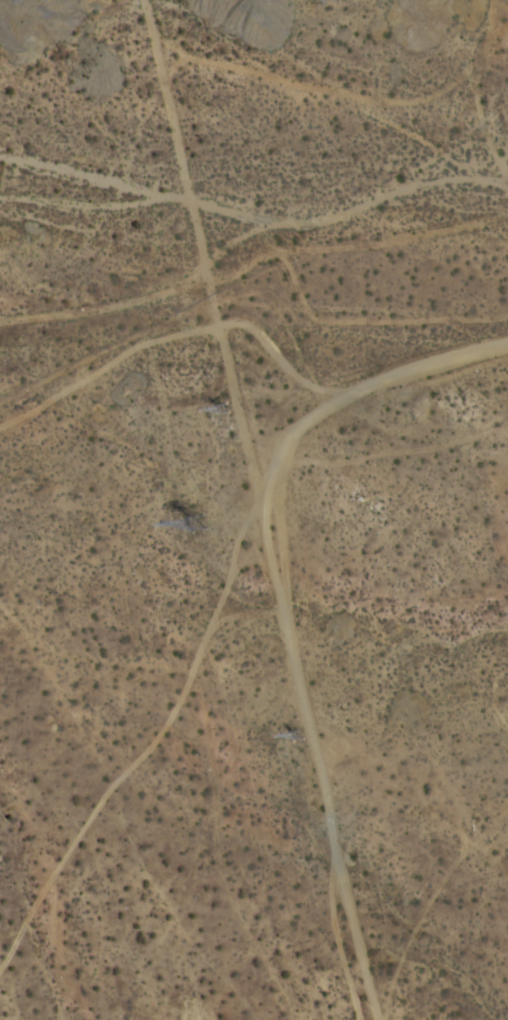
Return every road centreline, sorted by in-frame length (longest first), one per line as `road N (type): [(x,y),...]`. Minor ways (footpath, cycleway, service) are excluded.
road 1 (track): [(142,0),(252,476),(267,496),(259,513),(286,628)]
road 2 (track): [(0,966),(104,797),(180,702),(240,532),(259,513)]
road 3 (track): [(0,428),(134,349),(237,323),(251,328),(298,382),(345,399)]

